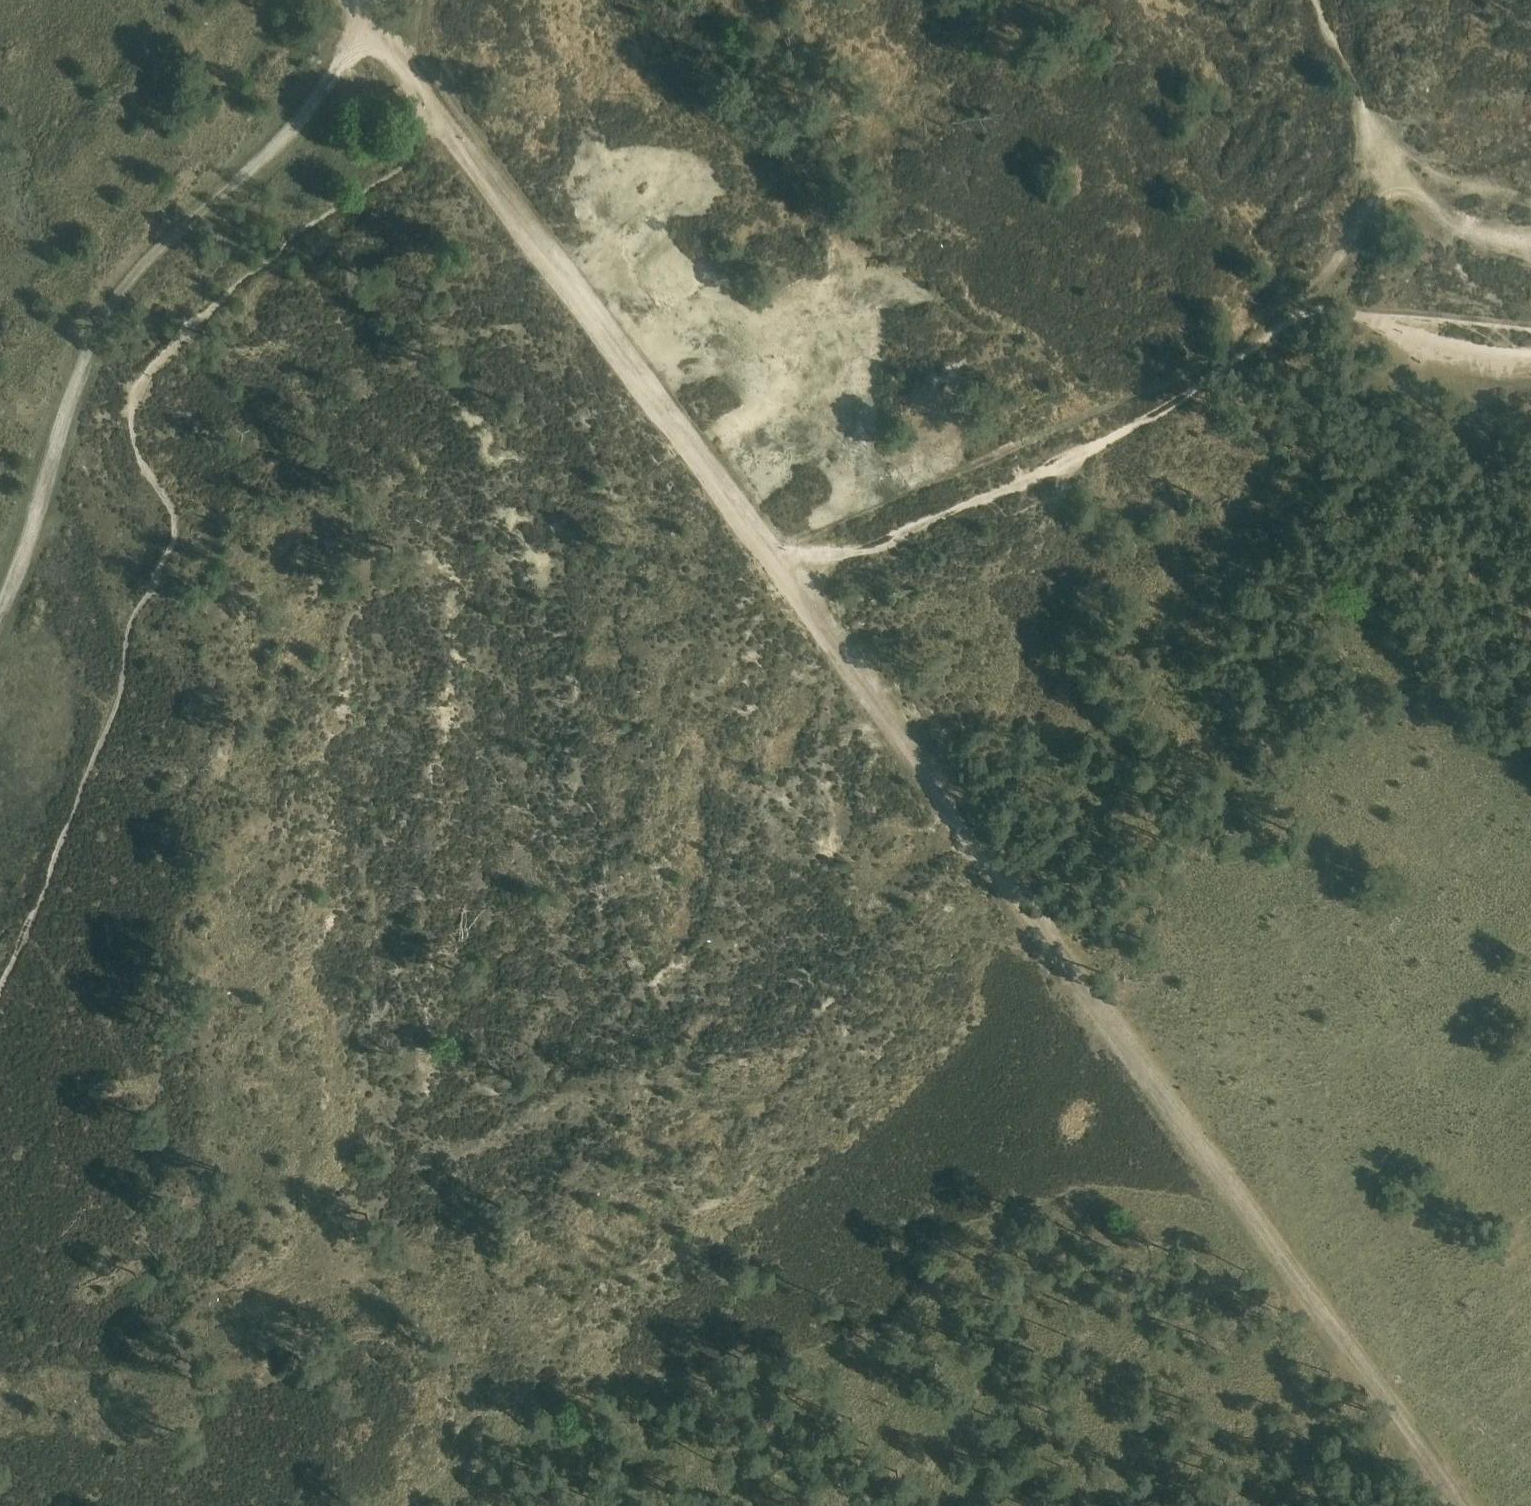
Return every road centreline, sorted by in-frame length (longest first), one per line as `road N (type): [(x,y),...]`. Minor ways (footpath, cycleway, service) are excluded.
road 1 (track): [(0,595),(96,326),(135,276),(288,141),(370,11)]

